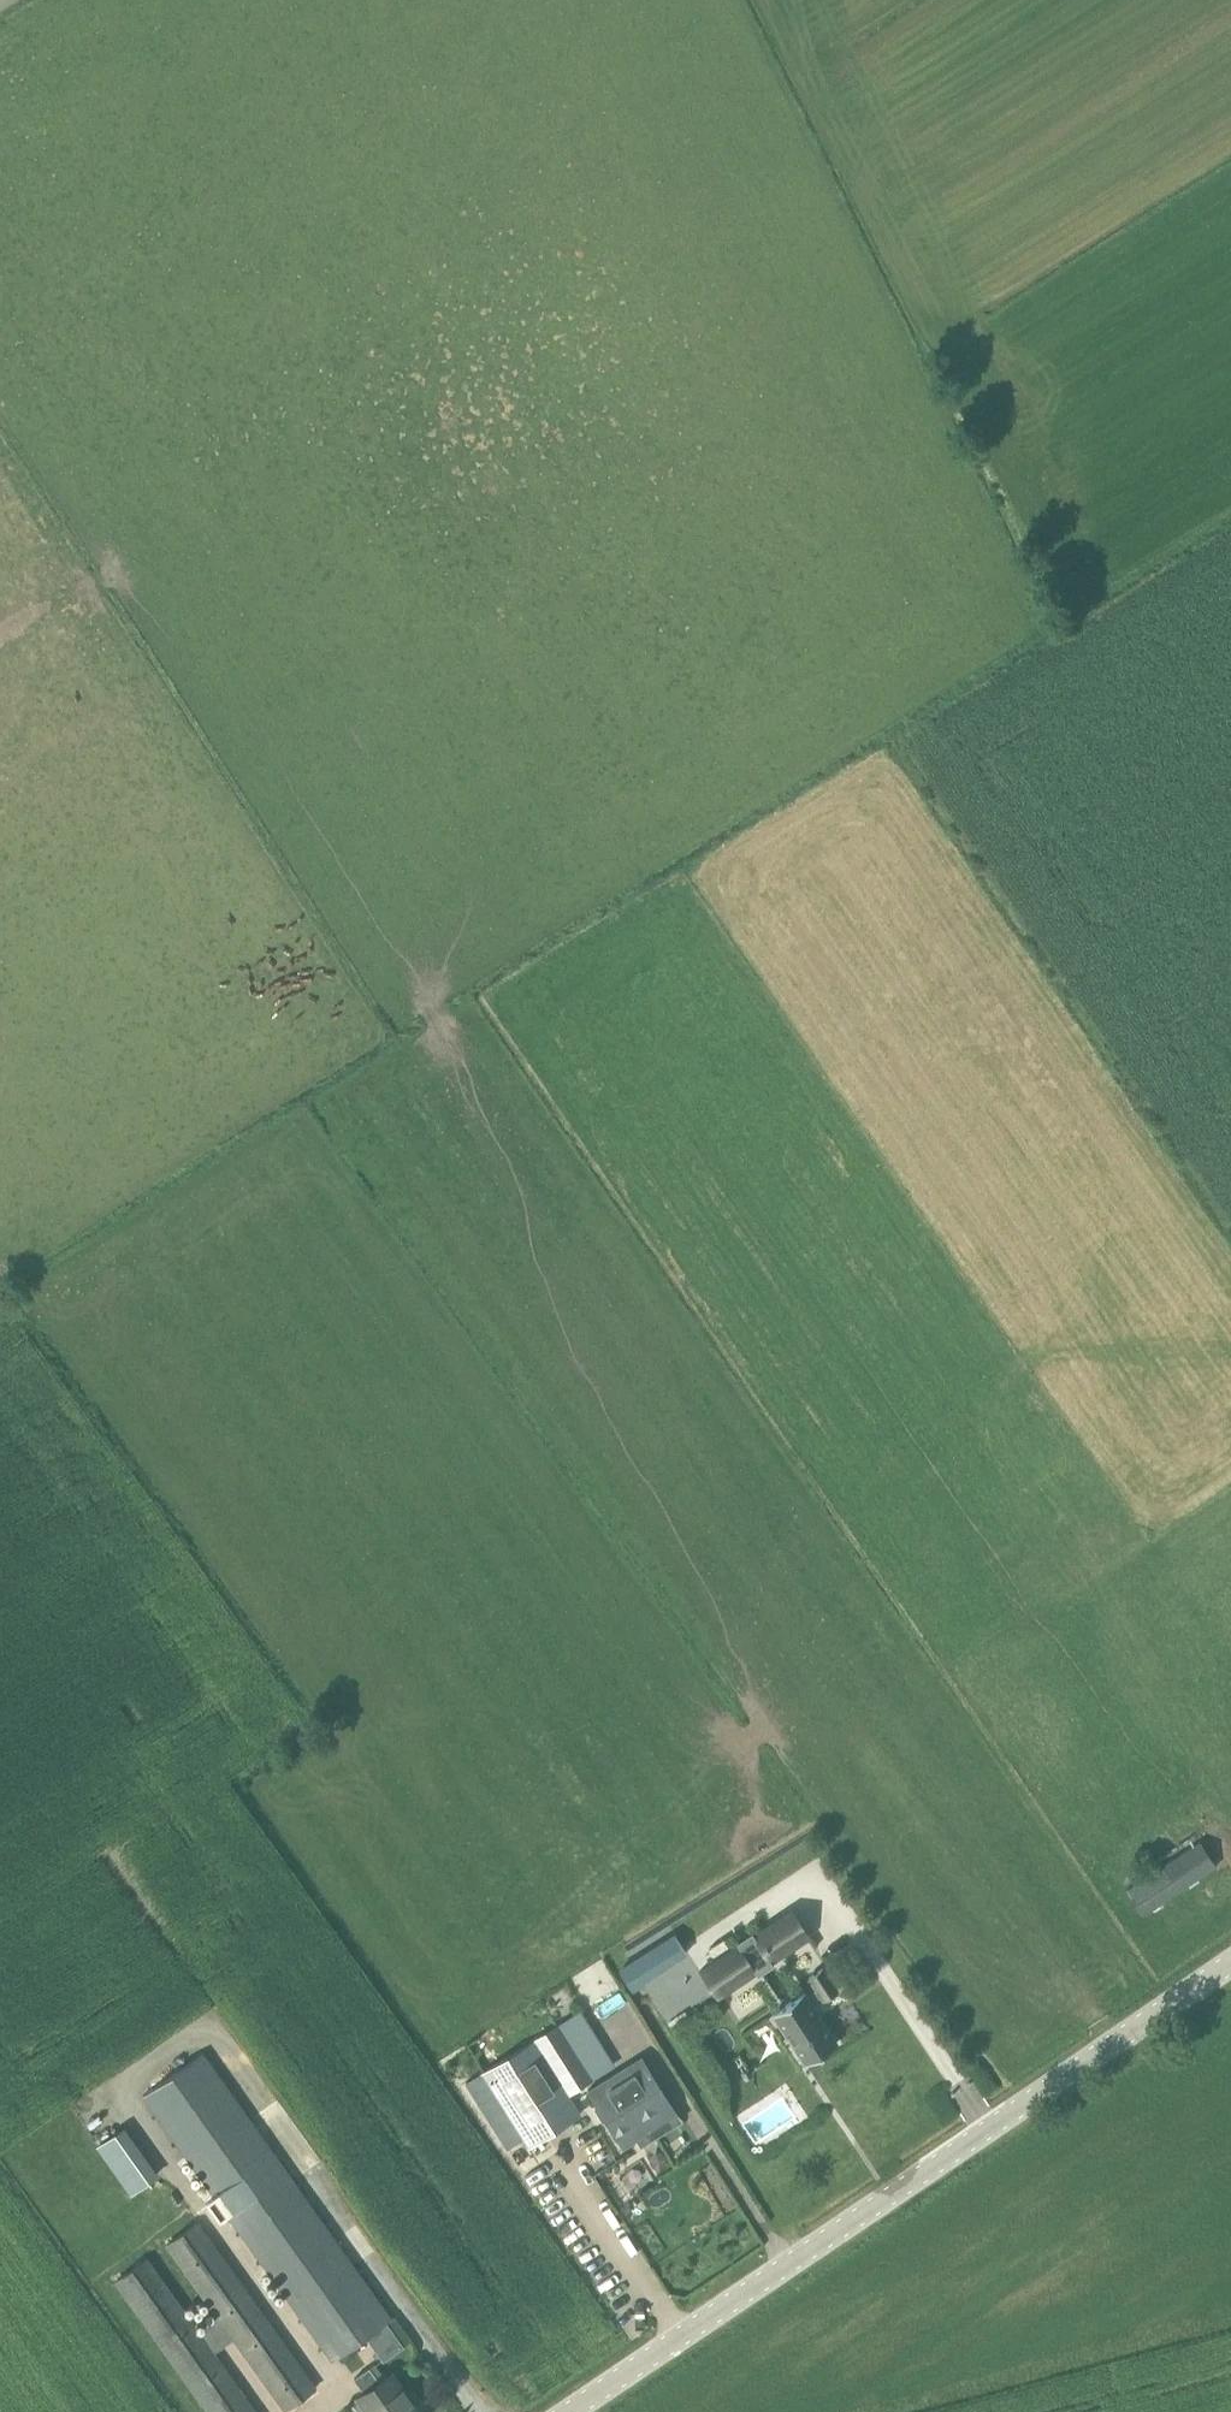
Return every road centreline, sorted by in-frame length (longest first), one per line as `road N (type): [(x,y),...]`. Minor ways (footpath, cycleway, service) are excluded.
road 1 (tertiary): [(561,2411),(1230,1958)]

